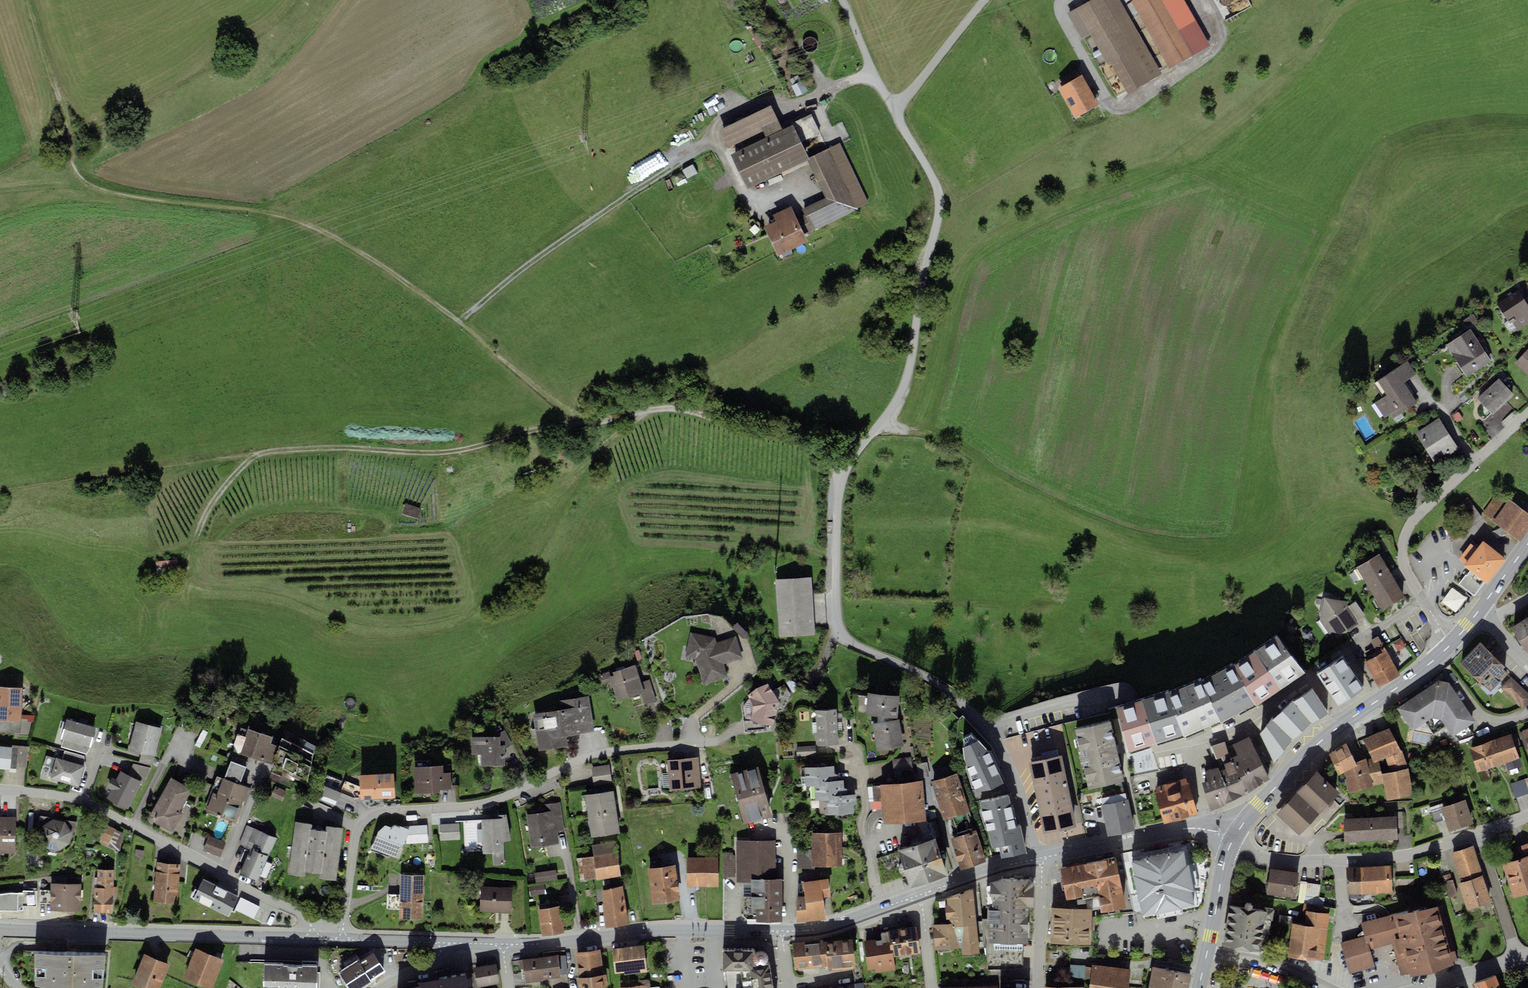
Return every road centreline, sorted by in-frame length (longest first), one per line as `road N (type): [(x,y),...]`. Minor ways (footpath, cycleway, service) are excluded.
road 1 (residential): [(1036,859),(1010,755),(993,724),(971,701),(867,650),(835,622),(841,482),(903,398),(941,201),(843,0)]
road 2 (track): [(582,421),(341,240),(273,213),(120,194),(86,180),(72,159),(66,109),(30,0)]
road 3 (residential): [(691,723),(692,741),(590,754),(497,807),(373,813),(358,828),(342,940)]
road 4 (track): [(187,571),(218,494),(265,452),(476,451),(582,421)]
road 5 (track): [(459,321),(544,253),(714,141),(717,125),(771,100),(796,105)]
road 6 (tertiary): [(0,929),(313,939)]
road 7 (primary): [(1452,643),(1327,735),(1233,838)]
road 8 (residential): [(1452,643),(1407,565),(1405,538),(1418,515),(1527,412)]
road 9 (tertiary): [(502,944),(782,931)]
road 10 (track): [(841,482),(801,442),(688,412),(582,421)]
road 11 (residential): [(313,939),(303,916),(84,802)]
road 12 (residential): [(1477,834),(1407,854),(1297,862),(1232,842)]
road 13 (tertiary): [(1040,858),(1192,828),(1233,838)]
road 14 (tertiary): [(782,931),(835,924),(919,895)]
road 15 (residential): [(1518,957),(1477,834)]
road 16 (residential): [(1040,987),(1040,858)]
road 17 (residential): [(1327,987),(1287,968),(1208,949)]
road 18 (tertiary): [(919,895),(1036,859)]

